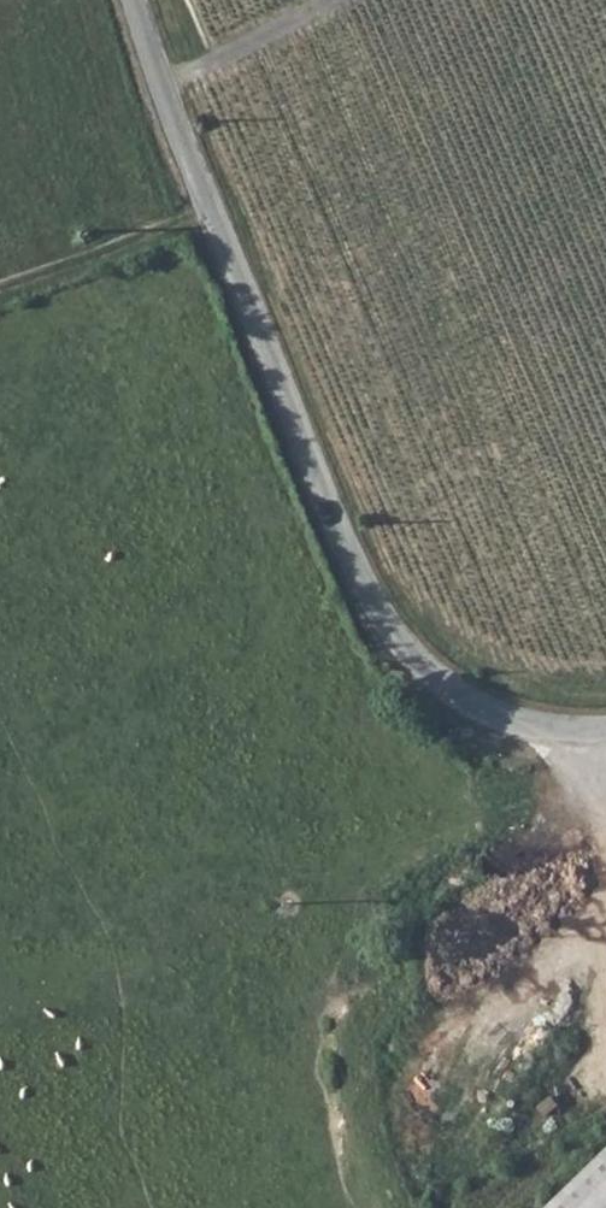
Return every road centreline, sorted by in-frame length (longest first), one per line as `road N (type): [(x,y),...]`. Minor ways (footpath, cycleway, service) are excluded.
road 1 (unclassified): [(134,0),(360,584),(400,643),(449,690),(499,717),(605,729)]

